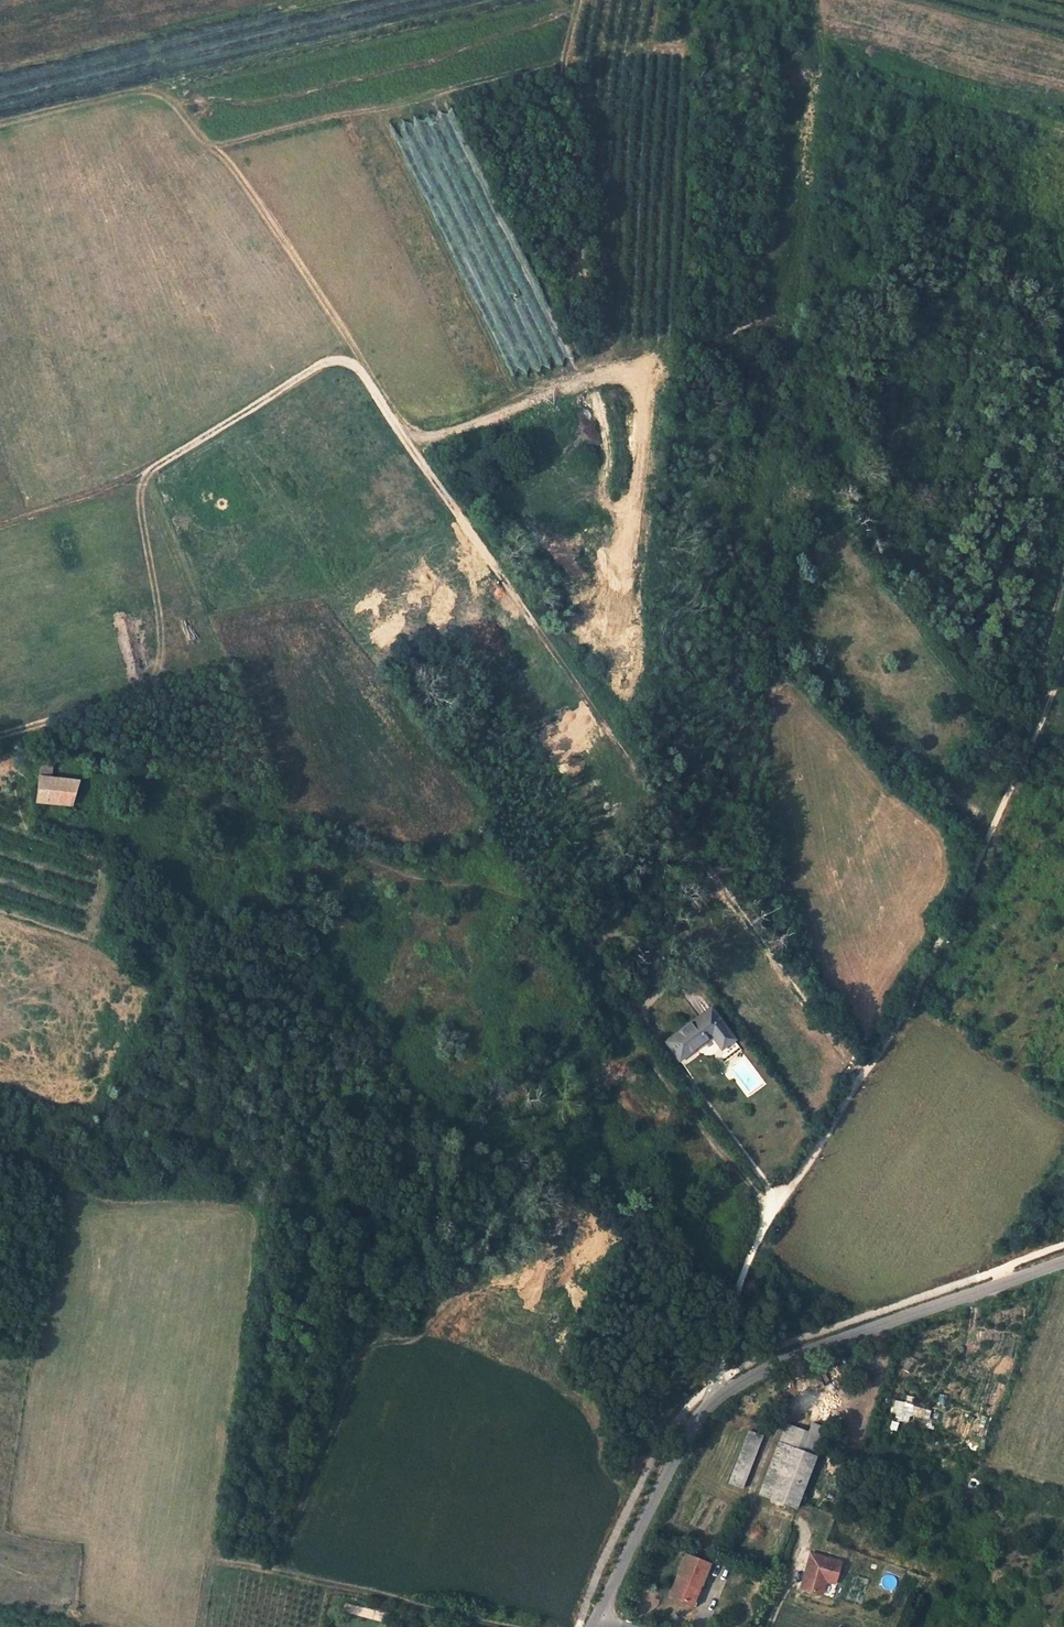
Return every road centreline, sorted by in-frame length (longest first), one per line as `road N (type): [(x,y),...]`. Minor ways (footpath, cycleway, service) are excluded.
road 1 (track): [(76,1192),(131,1204),(235,1204),(254,1215),(250,1286),(205,1558),(521,1626)]
road 2 (track): [(714,1398),(738,1282),(874,1052),(994,813),(1063,652)]
road 3 (unclassified): [(714,1398),(753,1374),(1063,1262)]
road 4 (track): [(0,735),(153,681),(167,639),(153,582),(110,499)]
road 5 (residential): [(597,1620),(714,1398)]

